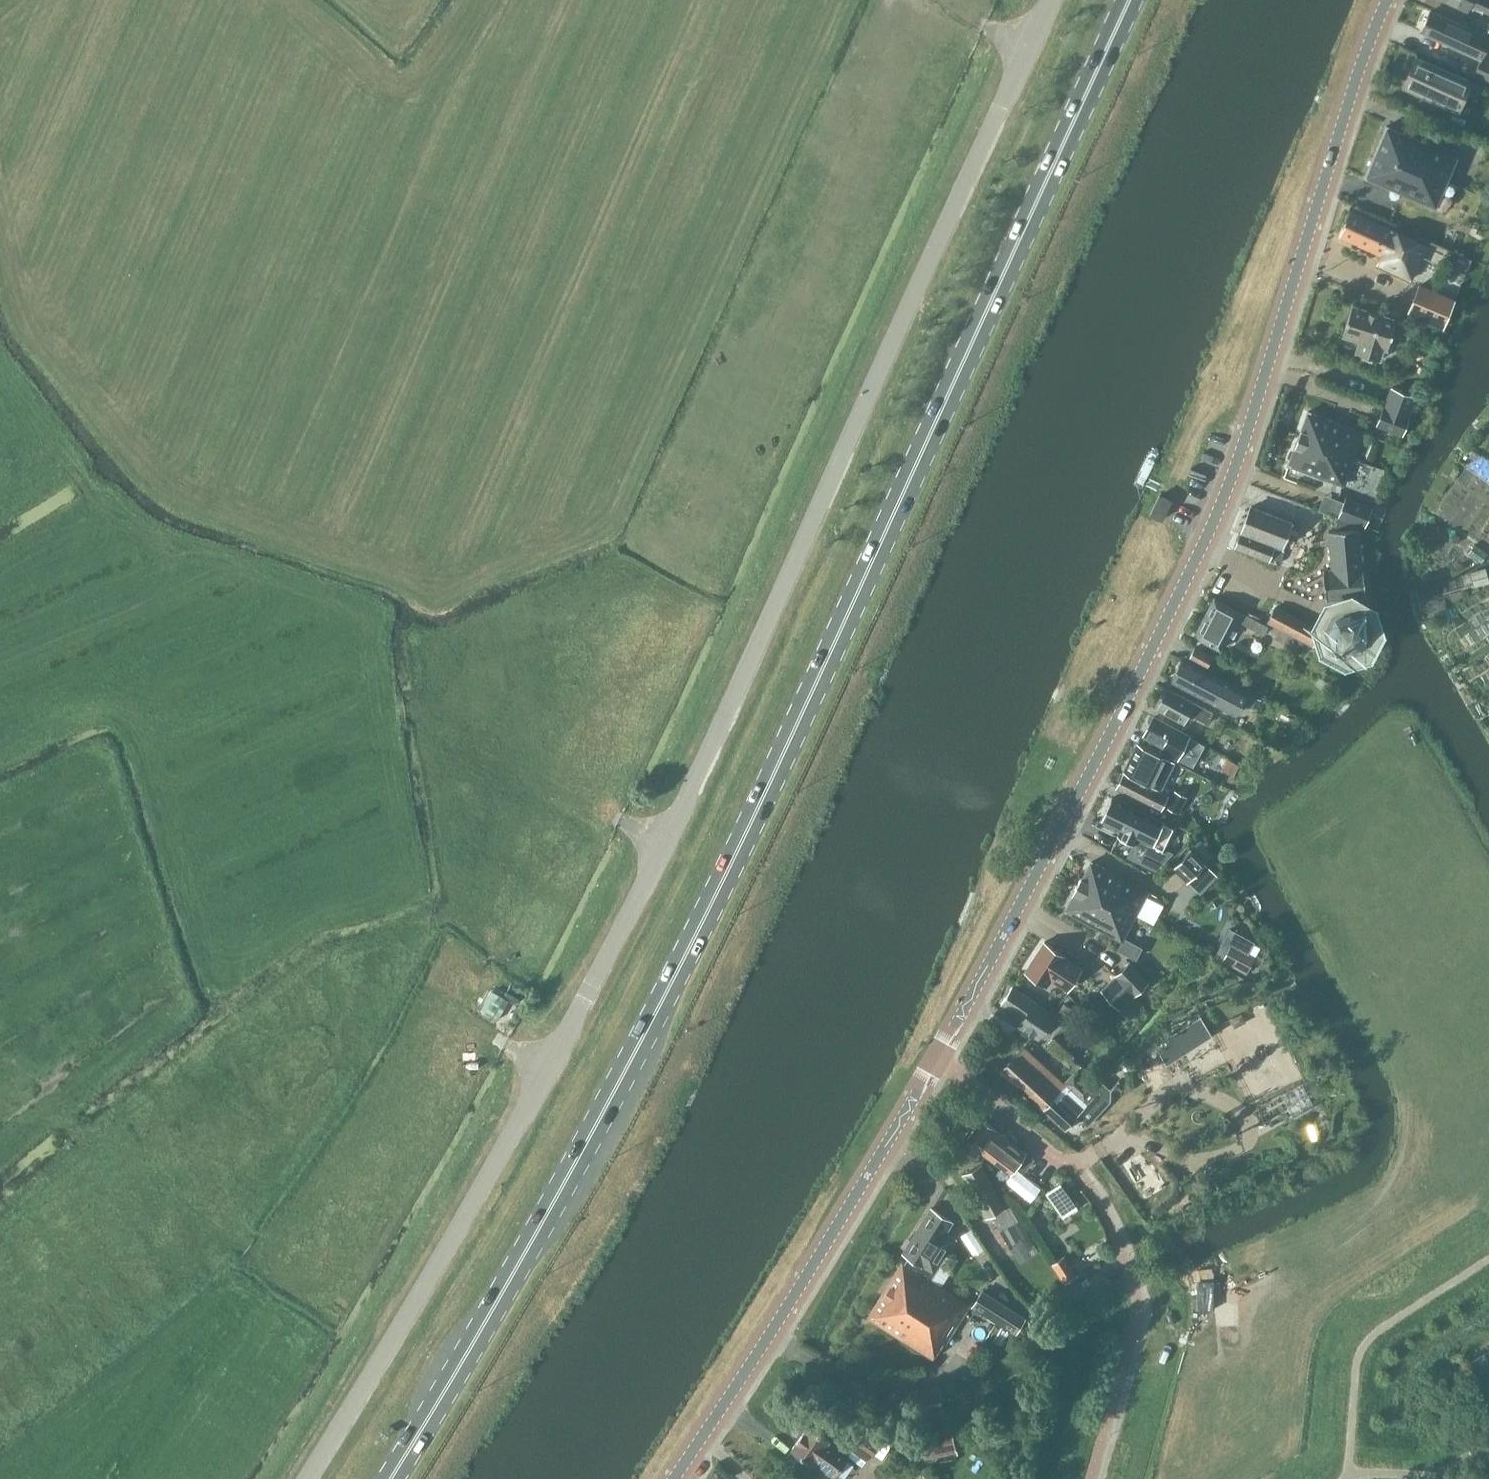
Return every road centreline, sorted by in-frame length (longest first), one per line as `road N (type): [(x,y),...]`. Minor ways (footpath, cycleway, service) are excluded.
road 1 (unclassified): [(307,1478),(590,992),(726,713),(1050,0)]
road 2 (primary): [(392,1478),(544,1221),(723,882),(1129,0)]
road 3 (tertiary): [(676,1478),(862,1194),(1038,880),(1206,547),(1395,0)]
road 4 (track): [(0,699),(407,712),(663,843)]

